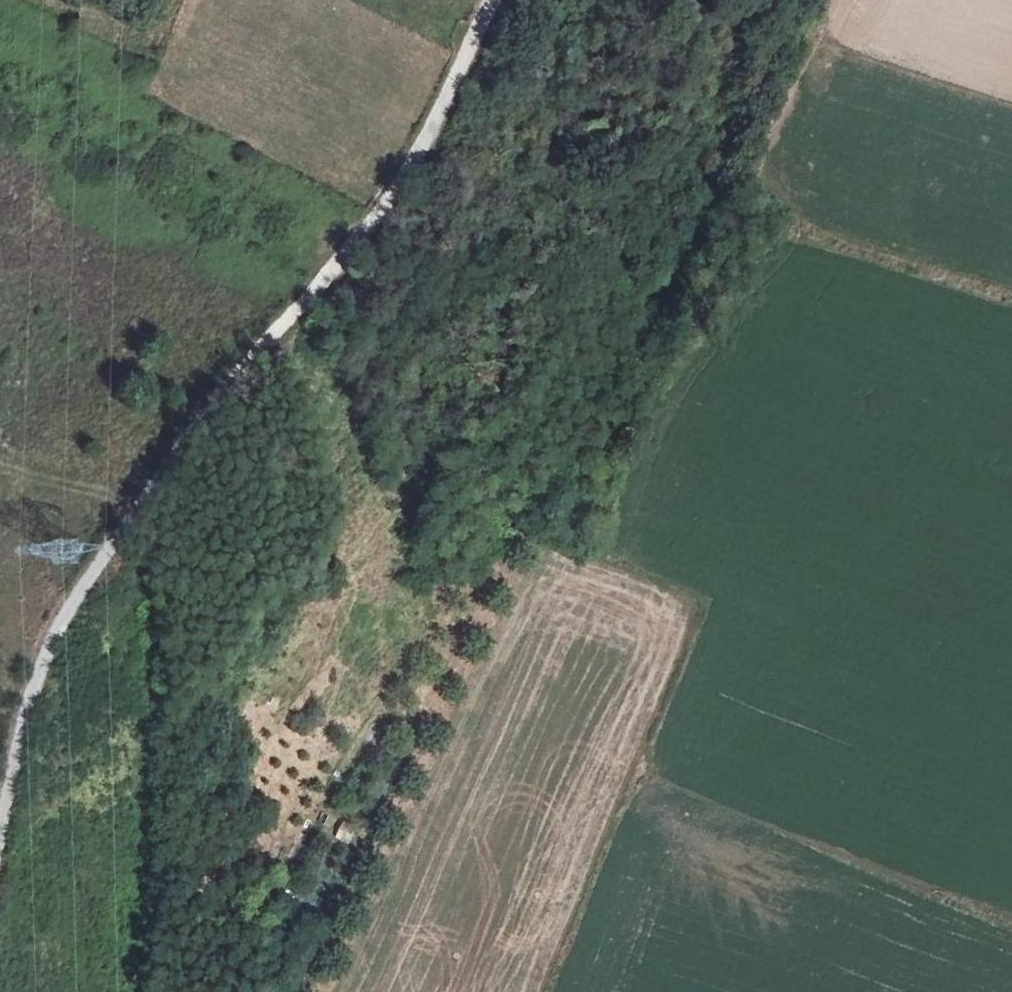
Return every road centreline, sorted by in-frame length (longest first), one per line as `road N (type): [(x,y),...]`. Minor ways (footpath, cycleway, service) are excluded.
road 1 (track): [(490,0),(383,202),(256,353),(66,611),(29,693),(0,828)]

